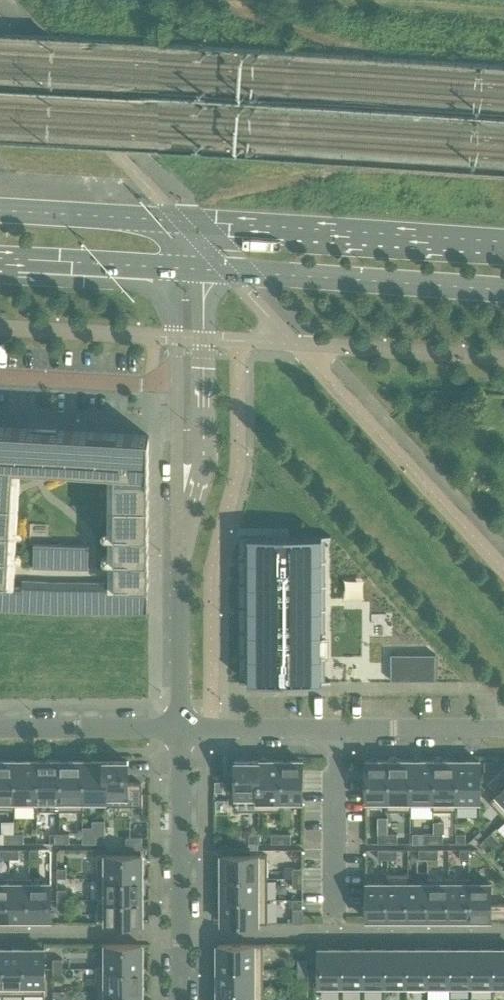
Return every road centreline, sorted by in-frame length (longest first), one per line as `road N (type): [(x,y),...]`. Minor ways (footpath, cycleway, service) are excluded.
road 1 (residential): [(182,386),(180,728)]
road 2 (residential): [(180,728),(503,729)]
road 3 (secondary): [(182,267),(503,291)]
road 4 (secondary): [(503,245),(182,222)]
road 5 (residential): [(180,728),(179,999)]
road 6 (secondary): [(182,222),(0,211)]
road 7 (residential): [(182,386),(0,377)]
road 8 (secondary): [(0,258),(182,267)]
road 9 (unclassified): [(180,728),(0,729)]

